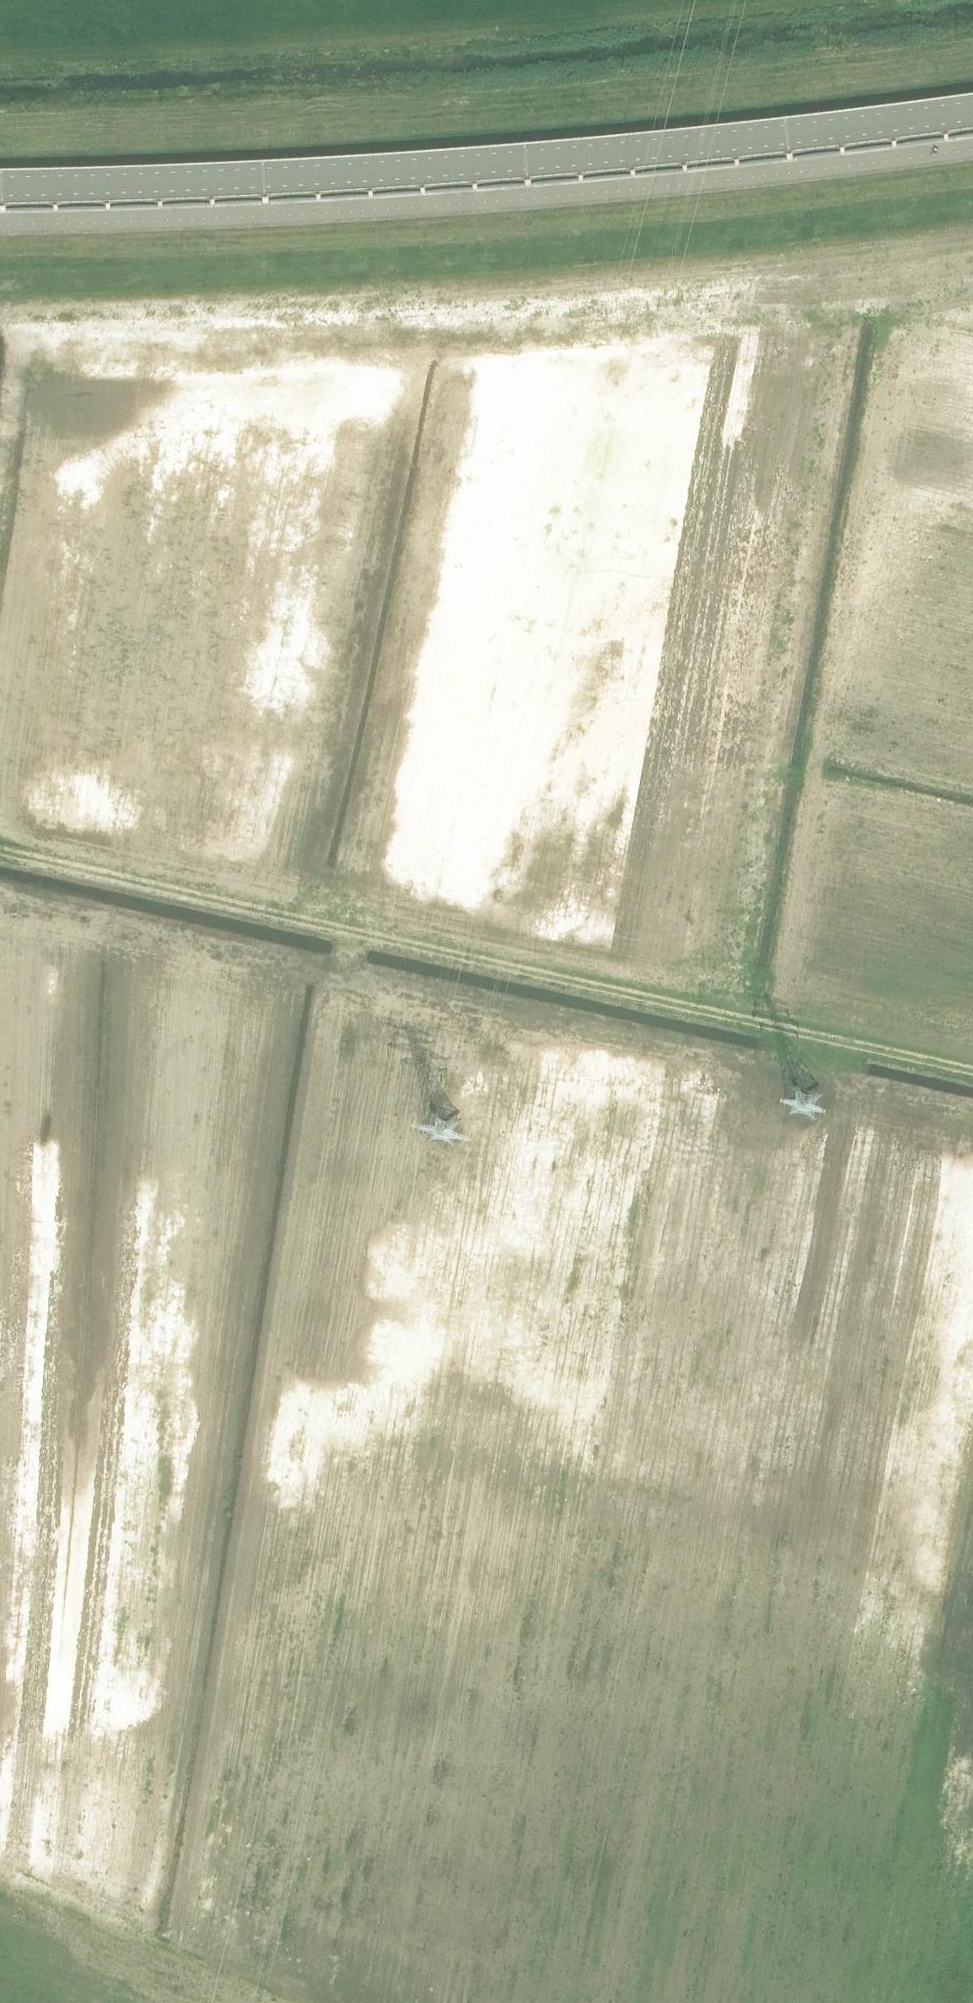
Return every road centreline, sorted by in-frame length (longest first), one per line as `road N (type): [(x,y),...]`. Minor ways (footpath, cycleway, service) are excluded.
road 1 (tertiary): [(972,114),(542,163),(0,189)]

